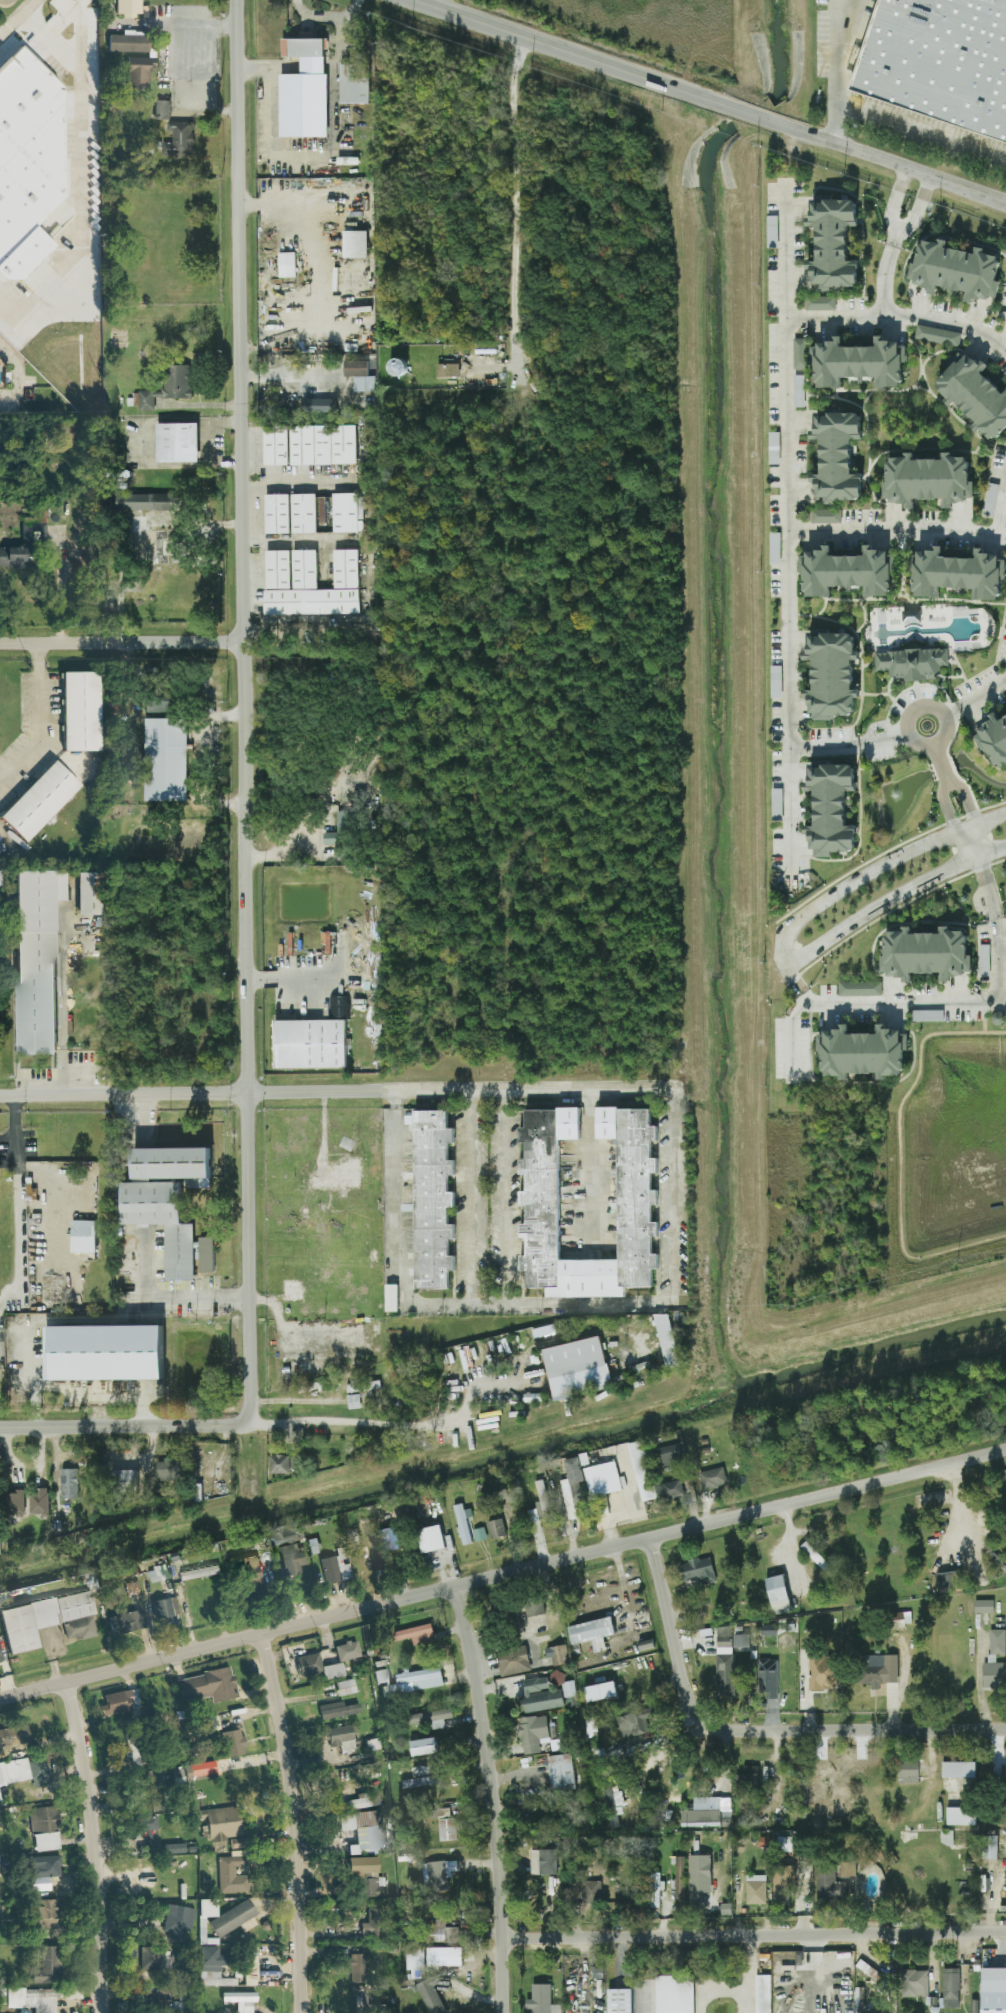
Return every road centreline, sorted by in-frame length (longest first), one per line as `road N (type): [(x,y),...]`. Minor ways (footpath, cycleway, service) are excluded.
road 1 (residential): [(245,1421),(236,0)]
road 2 (residential): [(0,1698),(1005,1448)]
road 3 (residential): [(673,1090),(0,1096)]
road 4 (residential): [(501,1938),(1005,1931)]
road 5 (residential): [(649,1537),(685,1693),(711,1725),(1005,1729)]
road 6 (residential): [(502,2012),(492,1797),(455,1585)]
road 7 (track): [(1005,1237),(921,1258),(904,1251),(899,1112),(919,1074),(926,1036),(1005,1031)]
road 8 (residential): [(0,645),(383,644)]
road 9 (residential): [(302,2012),(296,1835),(262,1633)]
road 10 (secondary): [(745,110),(418,0)]
road 11 (residential): [(103,2012),(91,1806),(68,1681)]
road 12 (residential): [(1005,817),(885,869),(777,940)]
road 13 (residential): [(788,971),(904,890),(1005,847)]
road 14 (secondary): [(1005,200),(768,118)]
road 15 (residential): [(0,1428),(245,1421)]

